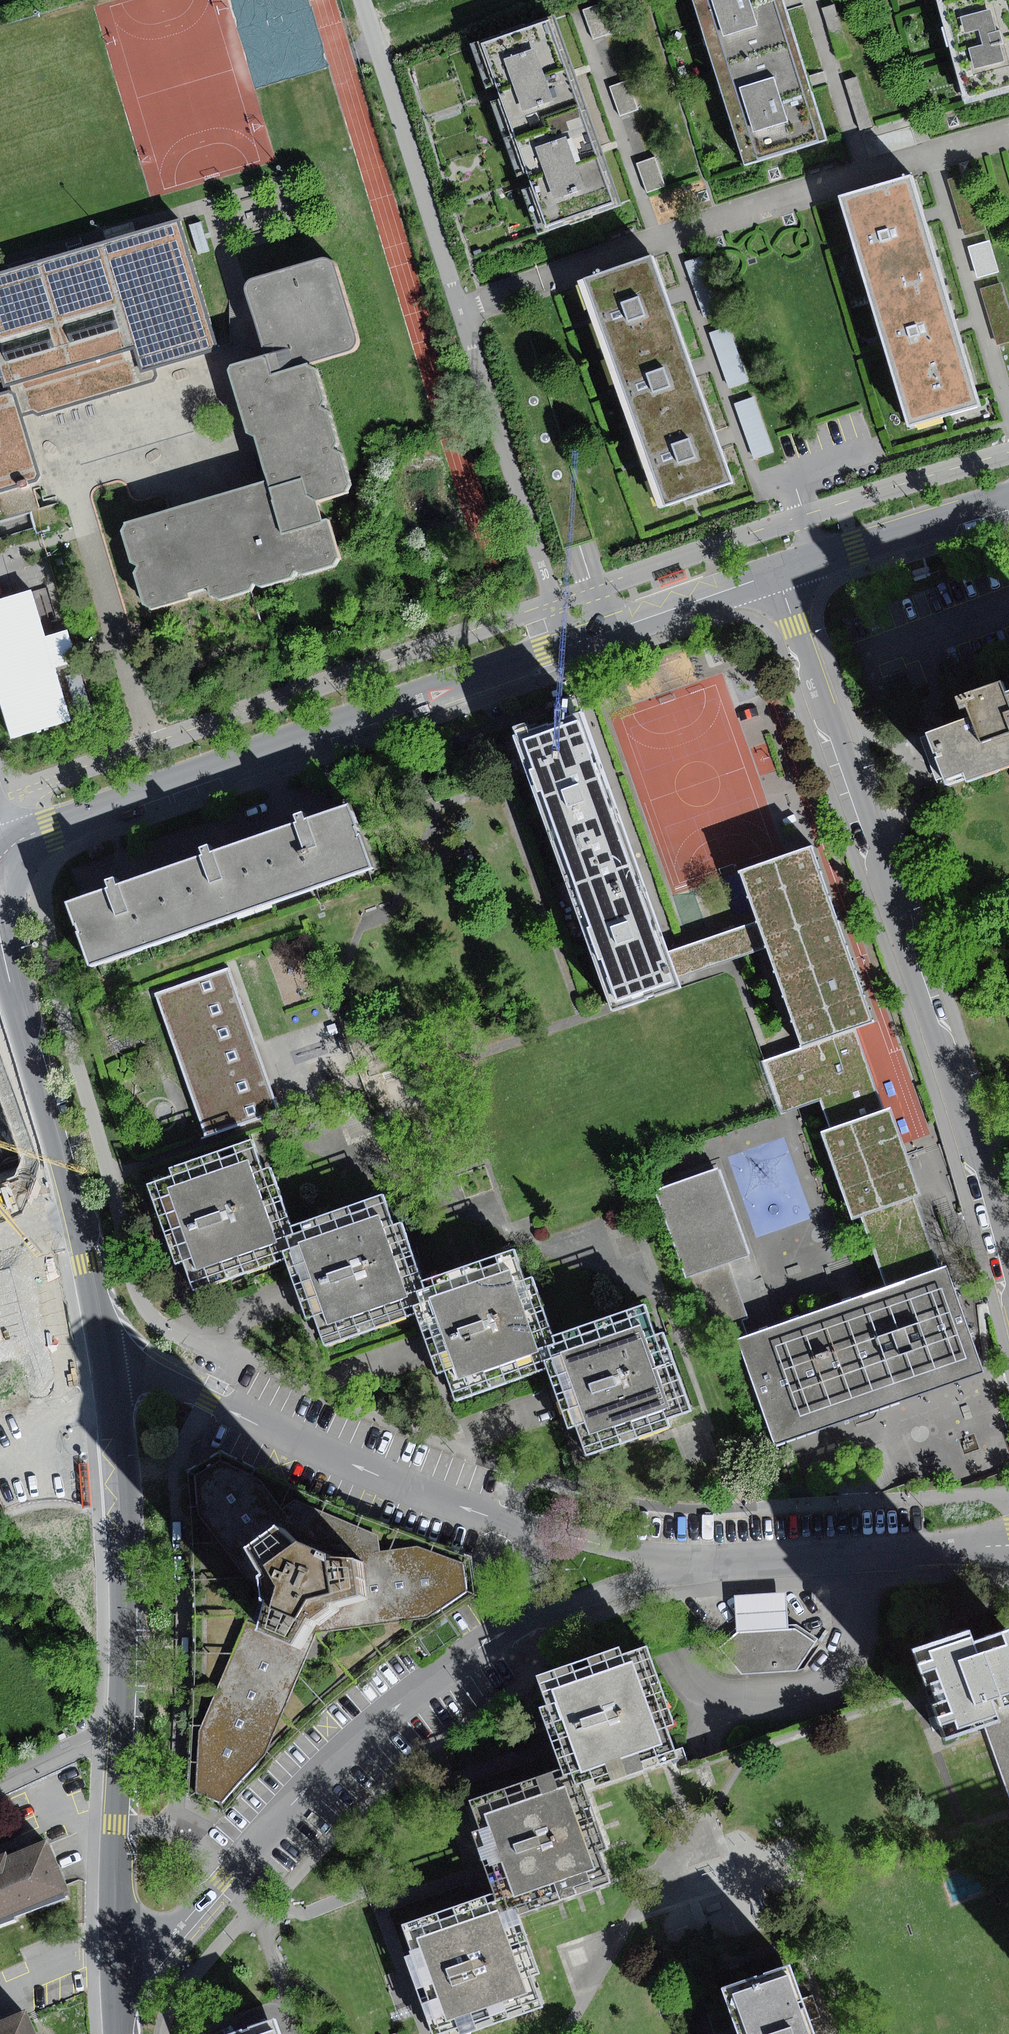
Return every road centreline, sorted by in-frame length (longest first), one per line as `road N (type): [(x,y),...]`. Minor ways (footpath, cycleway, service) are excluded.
road 1 (residential): [(781,572),(51,826),(0,858)]
road 2 (residential): [(1008,1272),(981,1160),(781,572)]
road 3 (track): [(364,0),(571,646)]
road 4 (residential): [(114,1980),(329,1765),(445,1673),(526,1623)]
road 5 (residential): [(0,932),(87,1240),(110,1377)]
road 6 (residential): [(531,1532),(404,1488),(174,1385),(110,1377)]
road 7 (residential): [(110,1377),(120,1472),(123,1740)]
road 8 (residential): [(1008,1546),(724,1563)]
road 9 (residential): [(123,1740),(114,1980)]
road 10 (residential): [(1008,500),(781,572)]
road 11 (residential): [(526,1623),(724,1563)]
road 12 (residential): [(724,1563),(531,1532)]
road 13 (residential): [(123,1740),(101,1739),(0,1785)]

